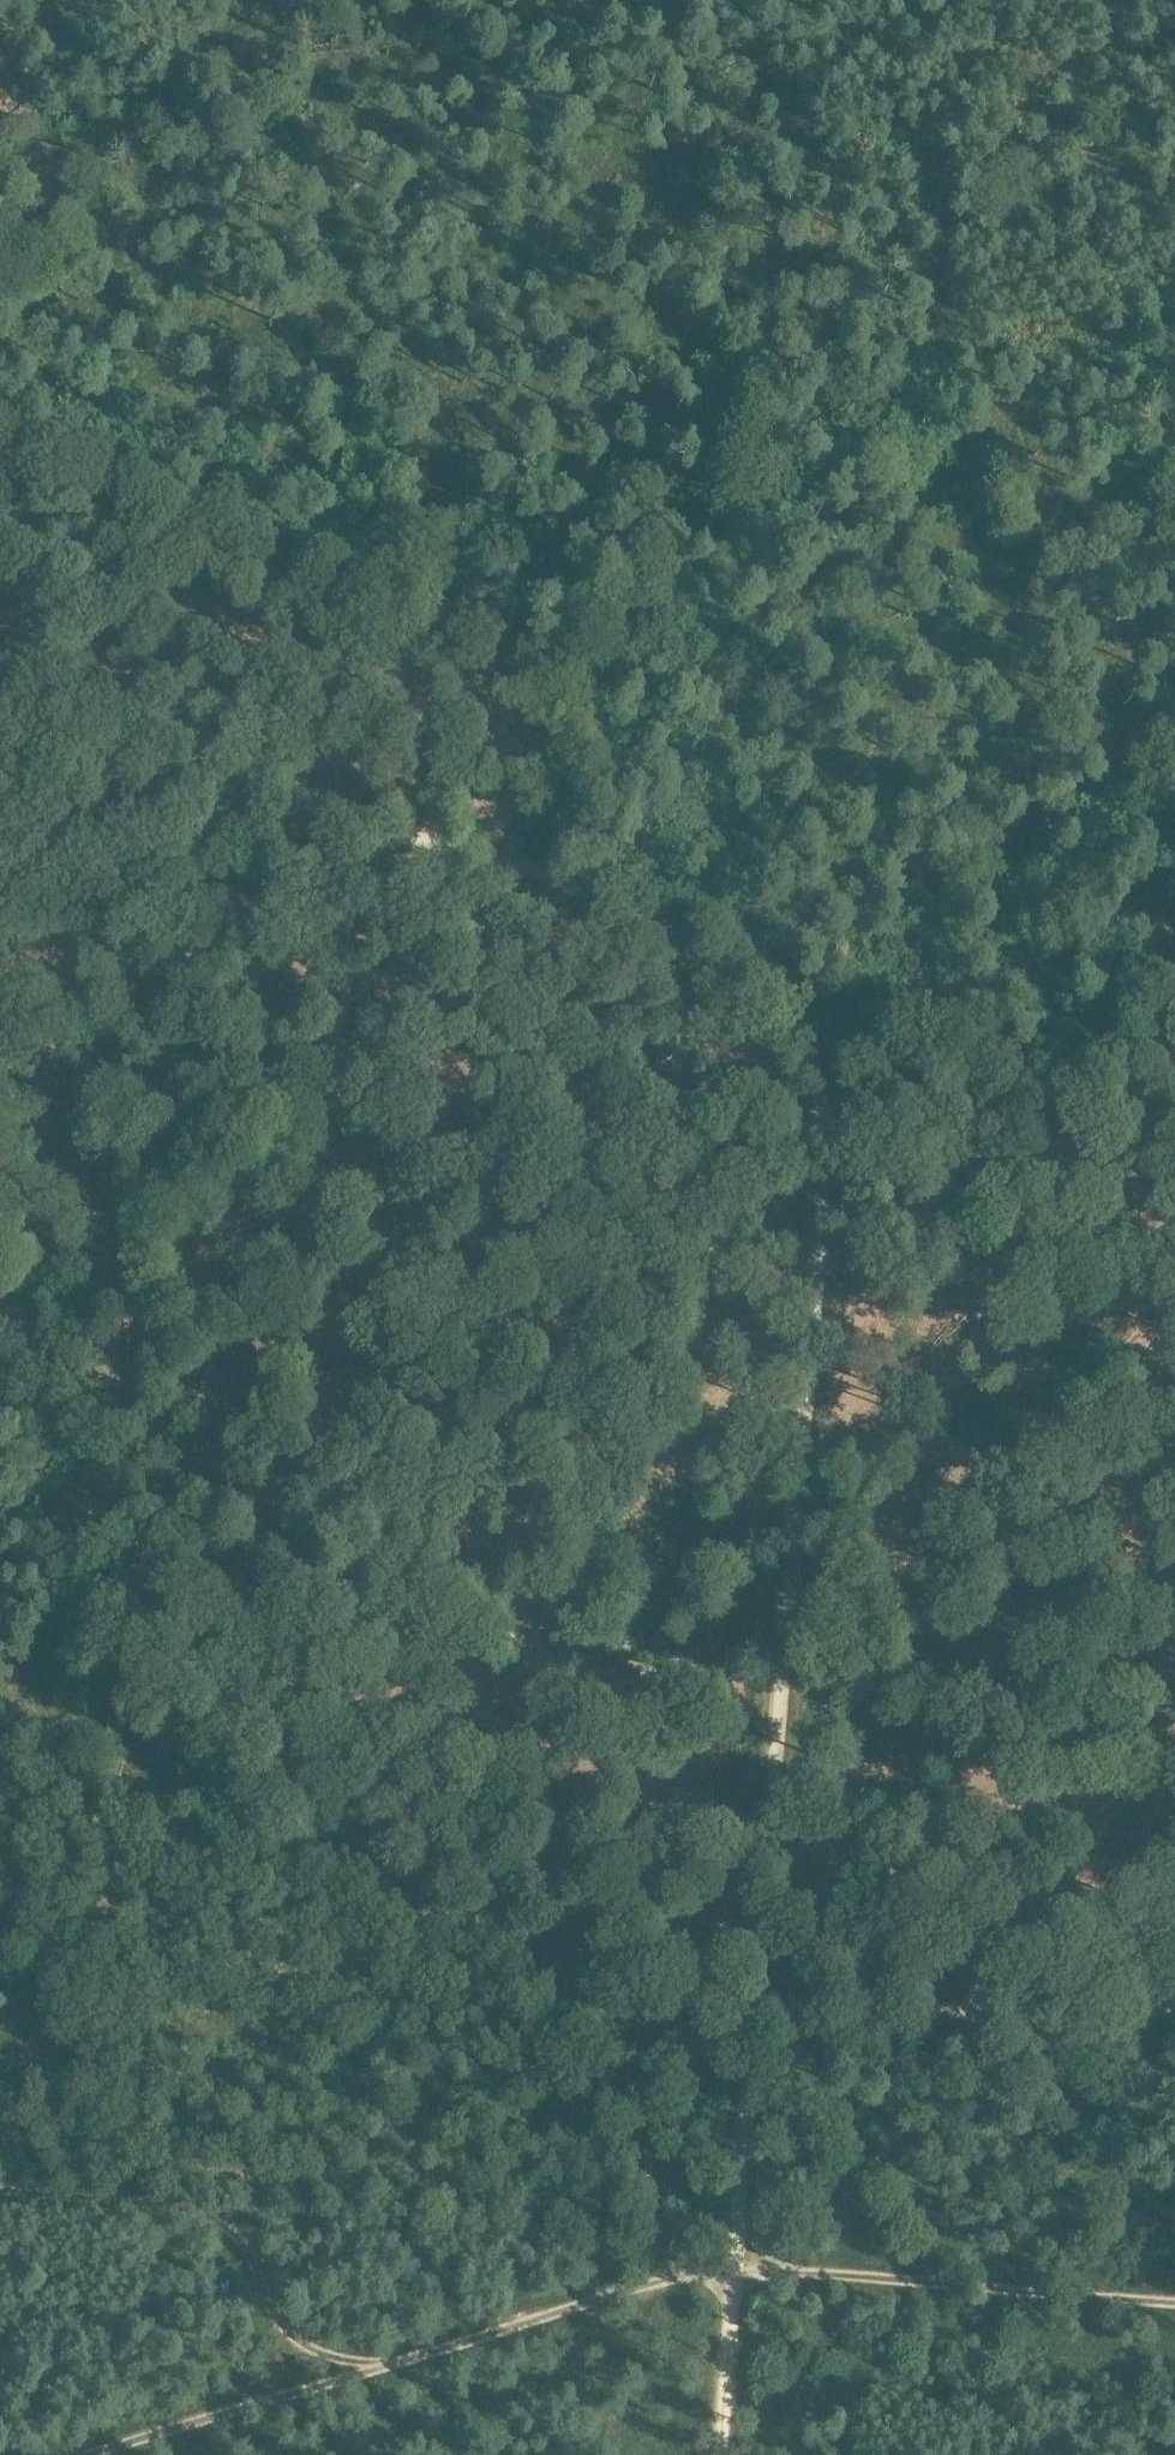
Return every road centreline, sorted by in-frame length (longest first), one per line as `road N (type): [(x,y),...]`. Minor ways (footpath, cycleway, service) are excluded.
road 1 (track): [(718,2454),(818,1267),(820,1113),(807,1045),(763,975),(654,911),(549,872),(84,750),(0,715)]
road 2 (track): [(1174,2306),(735,2257),(93,2454)]
road 3 (track): [(0,2199),(191,2217),(261,2270),(288,2348),(364,2371)]

